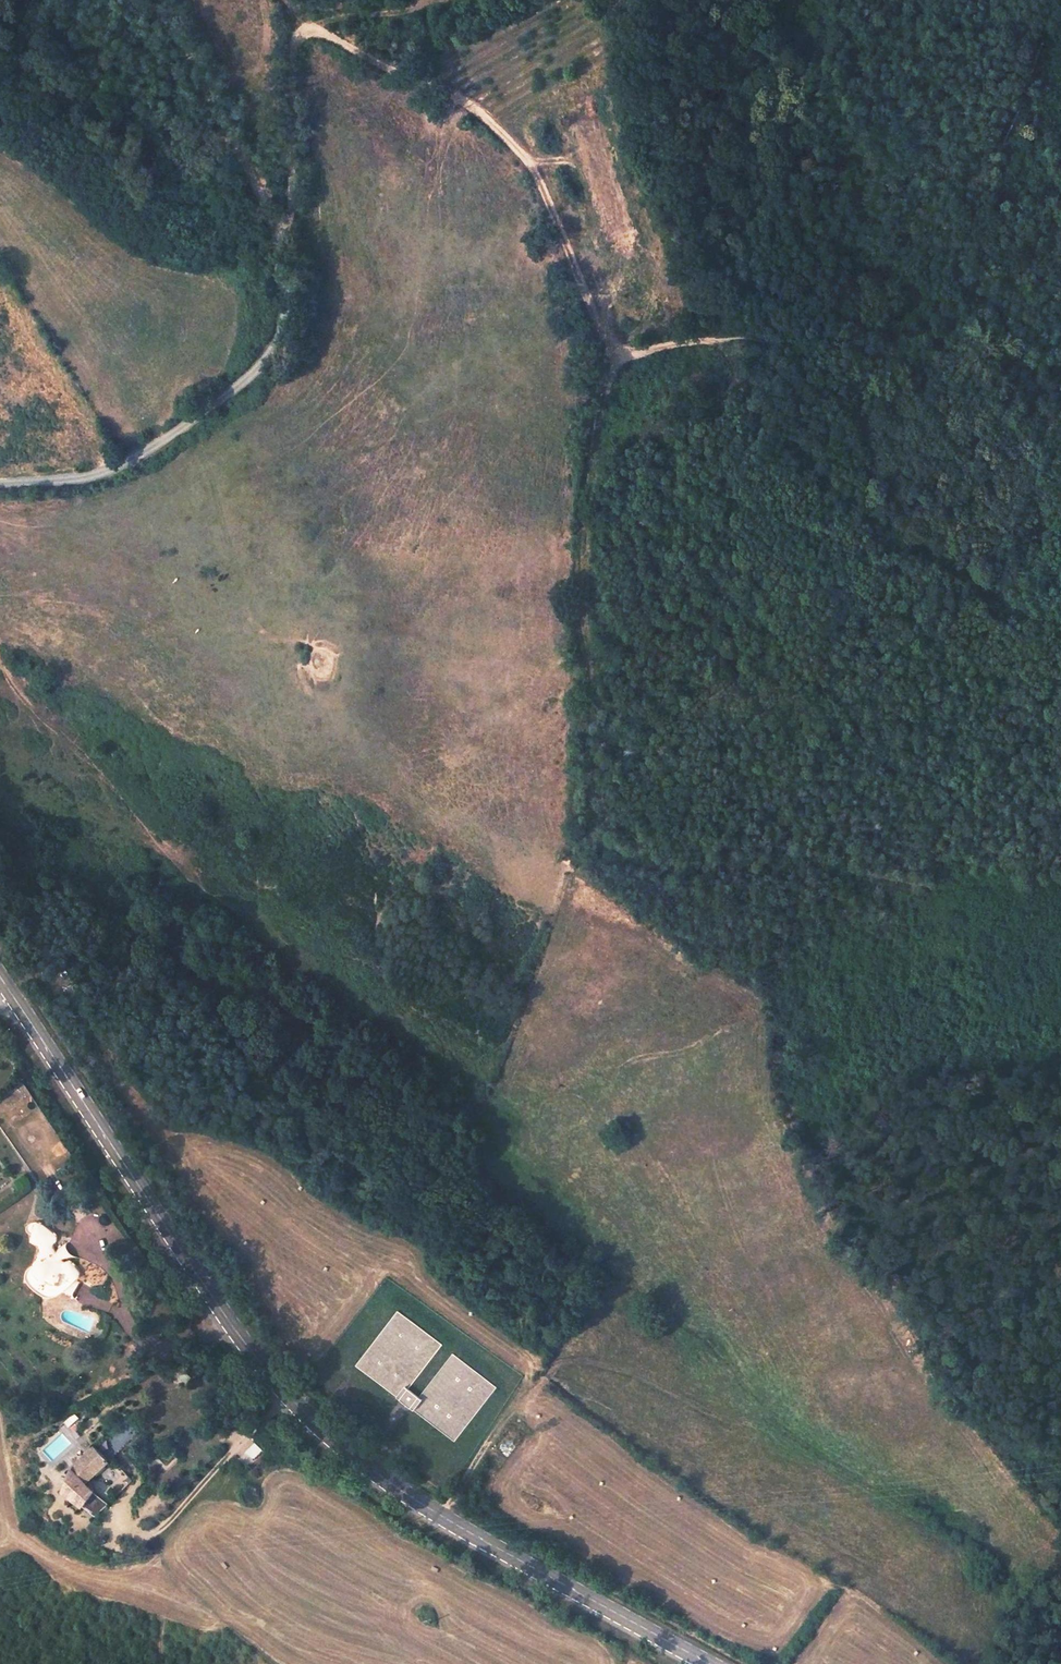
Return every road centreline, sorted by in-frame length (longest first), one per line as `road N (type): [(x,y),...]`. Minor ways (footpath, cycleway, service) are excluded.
road 1 (secondary): [(705,1663),(396,1493),(304,1418),(224,1329),(2,992)]
road 2 (track): [(588,643),(582,540),(591,429),(613,360),(537,175),(469,106),(308,30),(294,58),(278,243)]
road 3 (track): [(163,0),(271,219),(285,269),(283,326),(272,350),(221,398),(116,465),(80,479),(0,483)]
road 4 (track): [(124,1524),(149,1536),(162,1530),(282,1393)]

